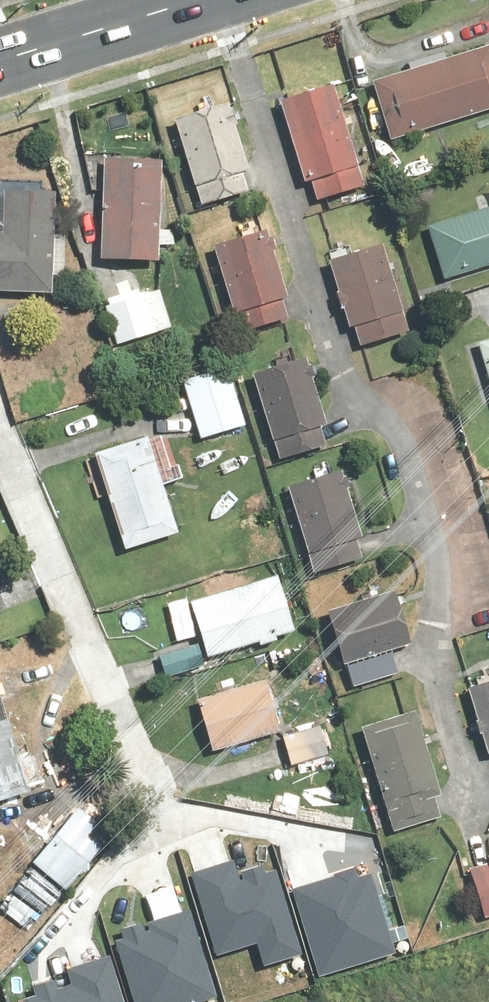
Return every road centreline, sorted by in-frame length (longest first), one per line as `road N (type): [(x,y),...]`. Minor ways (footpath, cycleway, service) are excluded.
road 1 (secondary): [(0,55),(186,0)]

